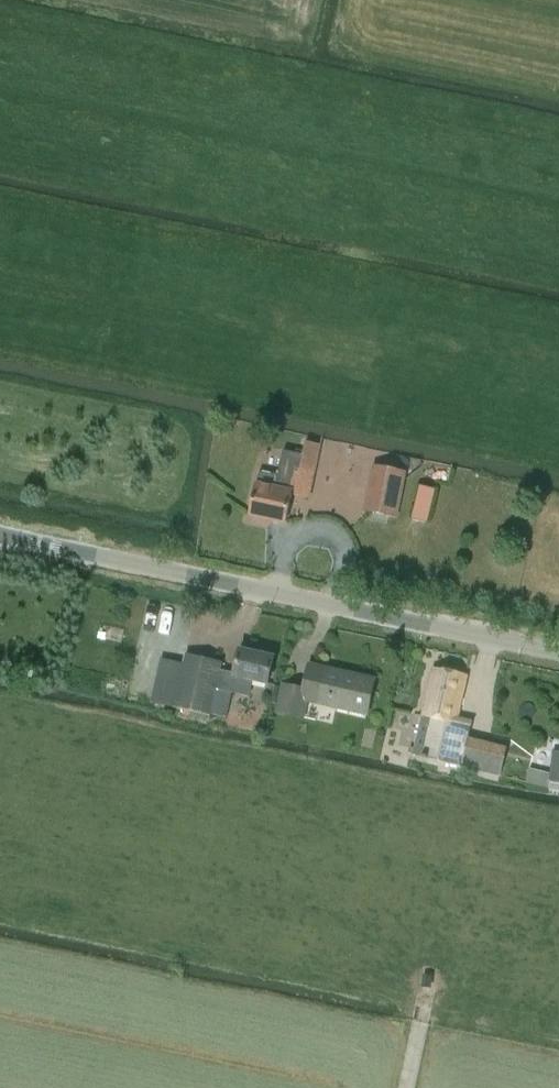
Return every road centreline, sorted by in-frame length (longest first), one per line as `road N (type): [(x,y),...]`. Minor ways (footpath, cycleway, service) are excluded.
road 1 (unclassified): [(558,654),(0,537)]

